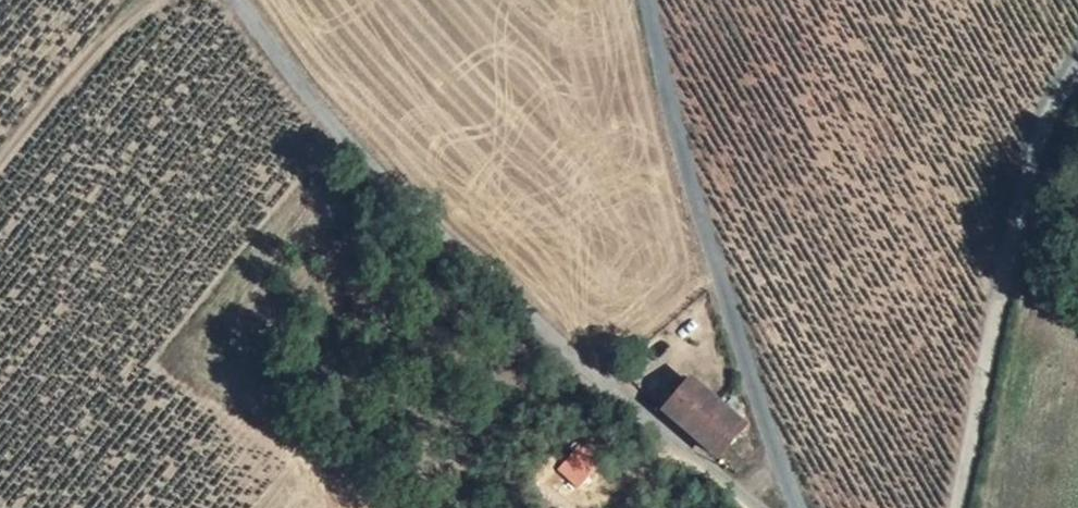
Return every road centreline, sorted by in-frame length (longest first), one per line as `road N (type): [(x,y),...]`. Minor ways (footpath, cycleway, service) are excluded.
road 1 (unclassified): [(233,0),(314,104),(479,284),(759,507)]
road 2 (unclassified): [(651,0),(685,154),(750,372),(801,507)]
road 3 (track): [(157,0),(114,28),(0,169)]

